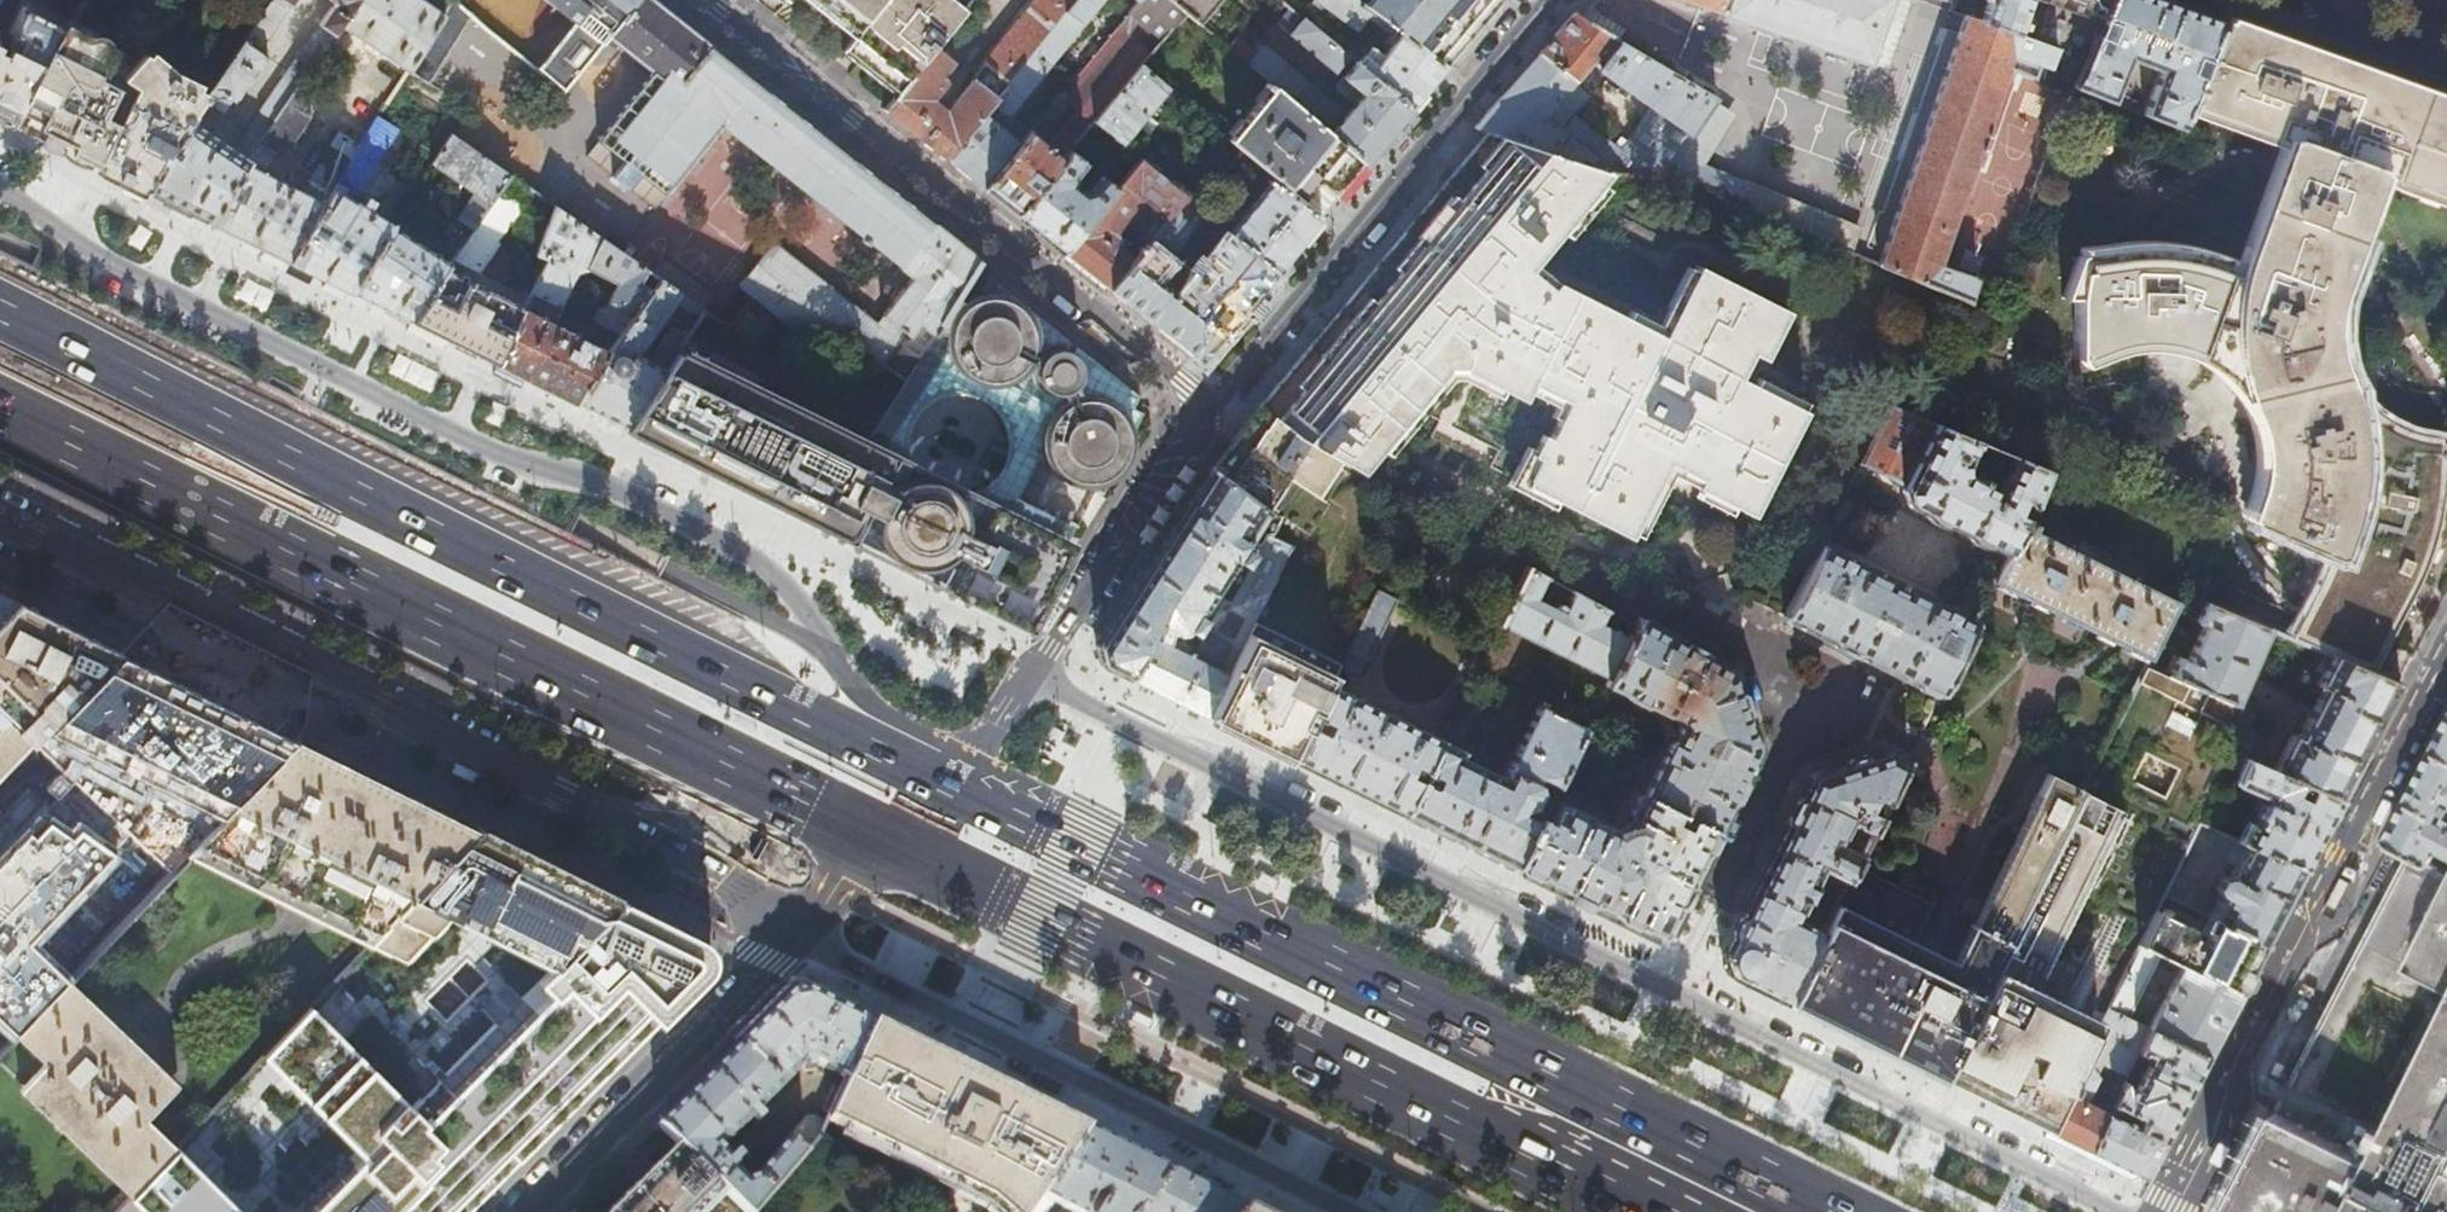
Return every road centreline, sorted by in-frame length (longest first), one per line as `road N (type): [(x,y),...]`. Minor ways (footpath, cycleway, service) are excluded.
road 1 (trunk): [(933,775),(779,706),(0,315)]
road 2 (primary): [(1829,1211),(933,775)]
road 3 (trunk): [(0,407),(866,836)]
road 4 (residential): [(822,640),(797,602),(745,551),(614,488),(529,470),(74,244),(0,190)]
road 5 (primary): [(866,836),(1641,1211)]
road 6 (residential): [(1032,673),(1674,994)]
road 7 (residential): [(0,518),(616,817)]
road 8 (residential): [(693,0),(1199,411)]
road 9 (residential): [(1369,1211),(785,927)]
road 10 (residential): [(2446,666),(2163,1211)]
road 11 (residential): [(1546,0),(1199,411)]
road 12 (residential): [(1674,994),(1816,695),(1798,668),(1648,592)]
road 13 (residential): [(1674,994),(2102,1211)]
road 14 (residential): [(785,927),(510,1211)]
road 15 (residential): [(1199,411),(1032,673)]
road 16 (residential): [(616,817),(785,927)]
road 17 (residential): [(933,775),(917,733),(853,690),(822,640)]
road 18 (residential): [(1032,673),(933,775)]
road 19 (residential): [(866,836),(834,890),(785,927)]

